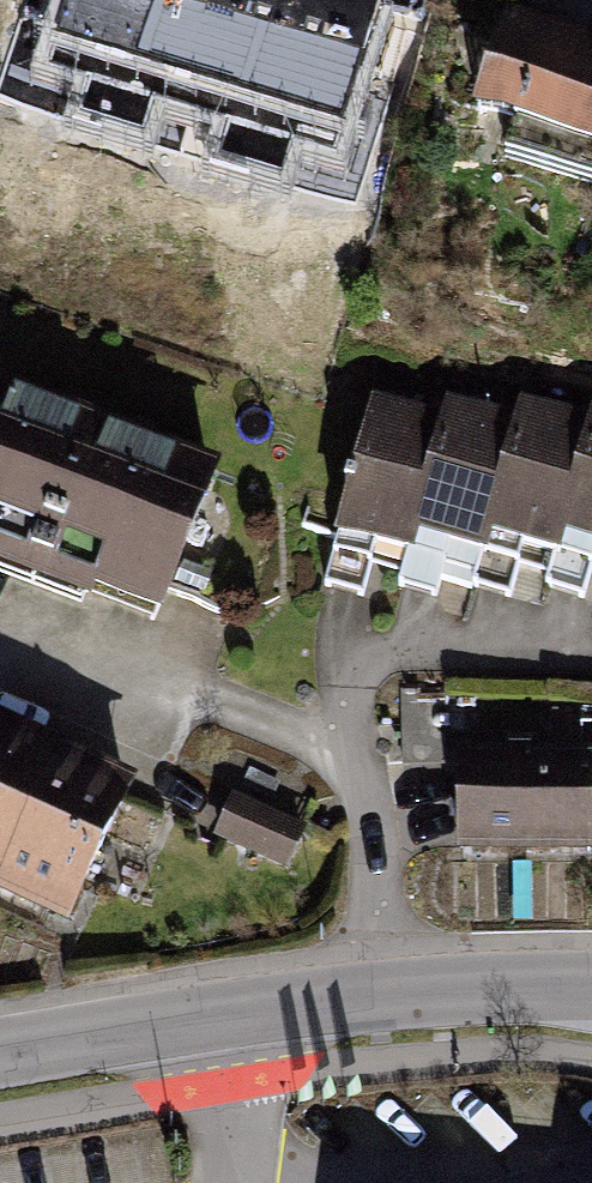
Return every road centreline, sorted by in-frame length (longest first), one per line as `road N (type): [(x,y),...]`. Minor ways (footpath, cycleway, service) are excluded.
road 1 (tertiary): [(0,1056),(227,1019),(591,988)]

